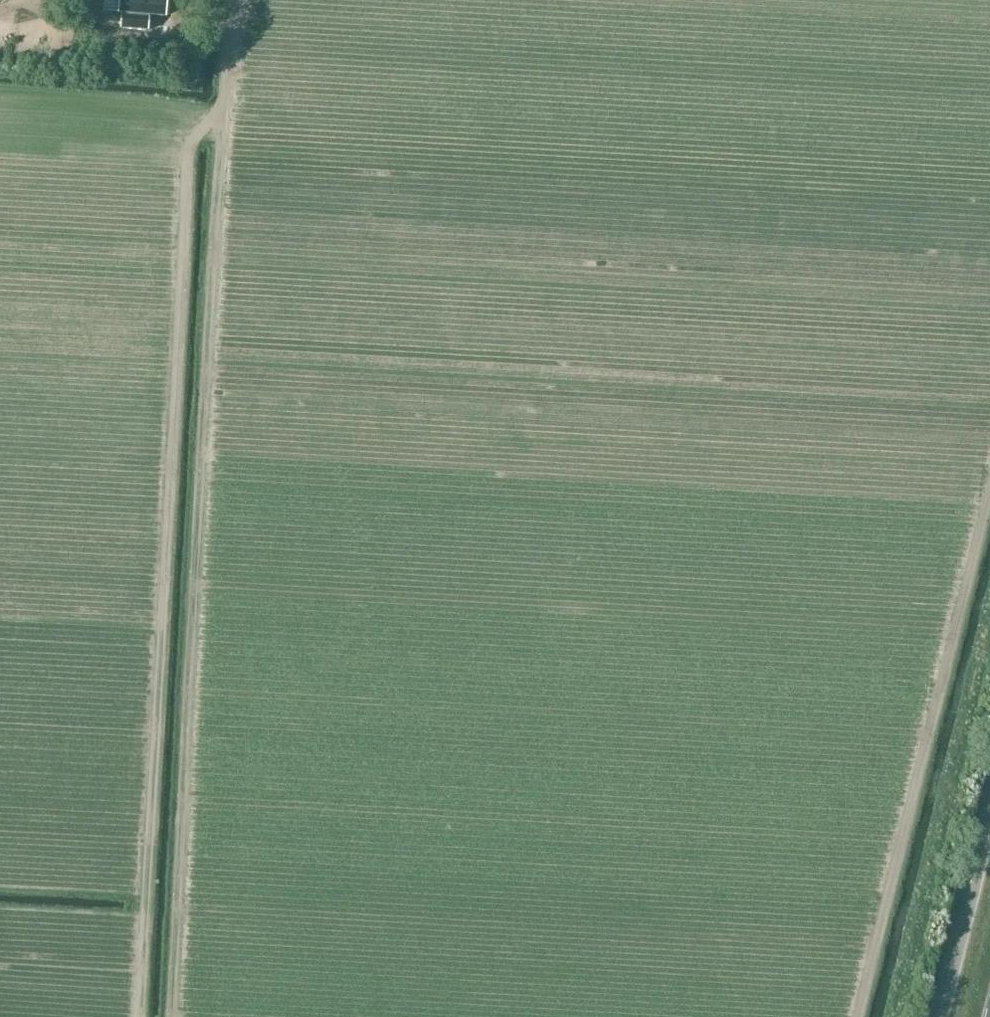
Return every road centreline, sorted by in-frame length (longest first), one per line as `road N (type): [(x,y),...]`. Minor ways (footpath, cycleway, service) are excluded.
road 1 (unclassified): [(938,1016),(989,808)]

